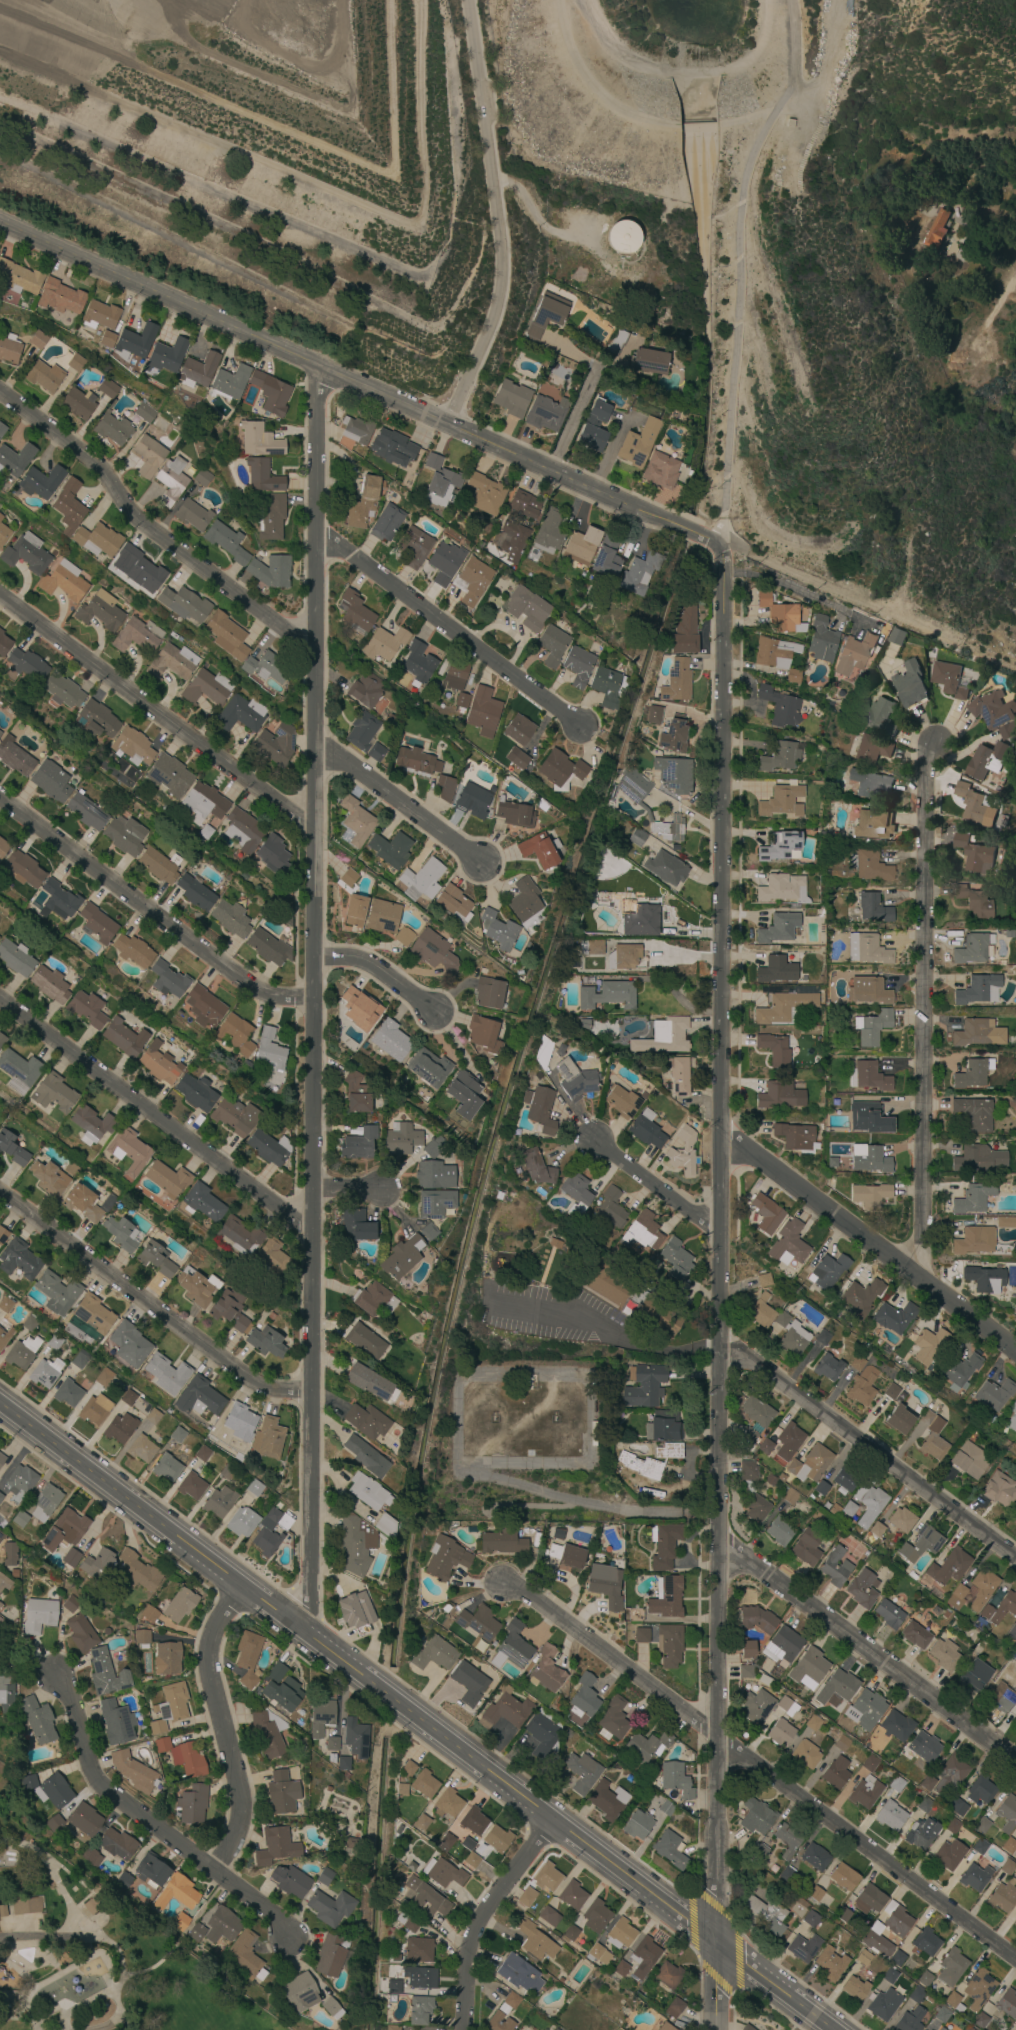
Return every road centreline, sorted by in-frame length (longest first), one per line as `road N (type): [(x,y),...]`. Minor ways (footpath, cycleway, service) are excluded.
road 1 (tertiary): [(718,2029),(723,1135),(714,542)]
road 2 (residential): [(312,1636),(323,373)]
road 3 (tertiary): [(834,2029),(0,1400)]
road 4 (residential): [(714,542),(0,226)]
road 5 (residential): [(1015,1957),(536,1601),(504,1588)]
road 6 (residential): [(923,1283),(928,779),(938,750)]
road 7 (tertiary): [(445,424),(489,323),(501,266),(466,0)]
road 8 (residential): [(318,649),(144,526),(90,460),(0,392)]
road 9 (residential): [(318,1230),(0,1000)]
road 10 (residential): [(318,822),(0,596)]
road 11 (residential): [(317,1003),(270,998),(251,987),(0,803)]
road 12 (residential): [(315,1393),(256,1385),(0,1194)]
road 13 (residential): [(1015,1560),(722,1341)]
road 14 (residential): [(1015,1355),(723,1135)]
road 15 (residential): [(1015,1761),(739,1561),(720,1562)]
road 16 (residential): [(291,1936),(102,1790),(74,1699),(59,1680)]
road 17 (track): [(717,533),(746,553),(1015,668)]
road 18 (residential): [(581,728),(318,536)]
road 19 (residential): [(214,1873),(240,1836),(246,1803),(211,1660),(221,1622),(245,1588)]
road 20 (residential): [(467,2029),(470,1950),(480,1924),(554,1822)]
road 21 (residential): [(482,865),(317,744)]
road 22 (residential): [(722,1237),(597,1142)]
road 23 (residential): [(437,1014),(365,965),(317,961)]

